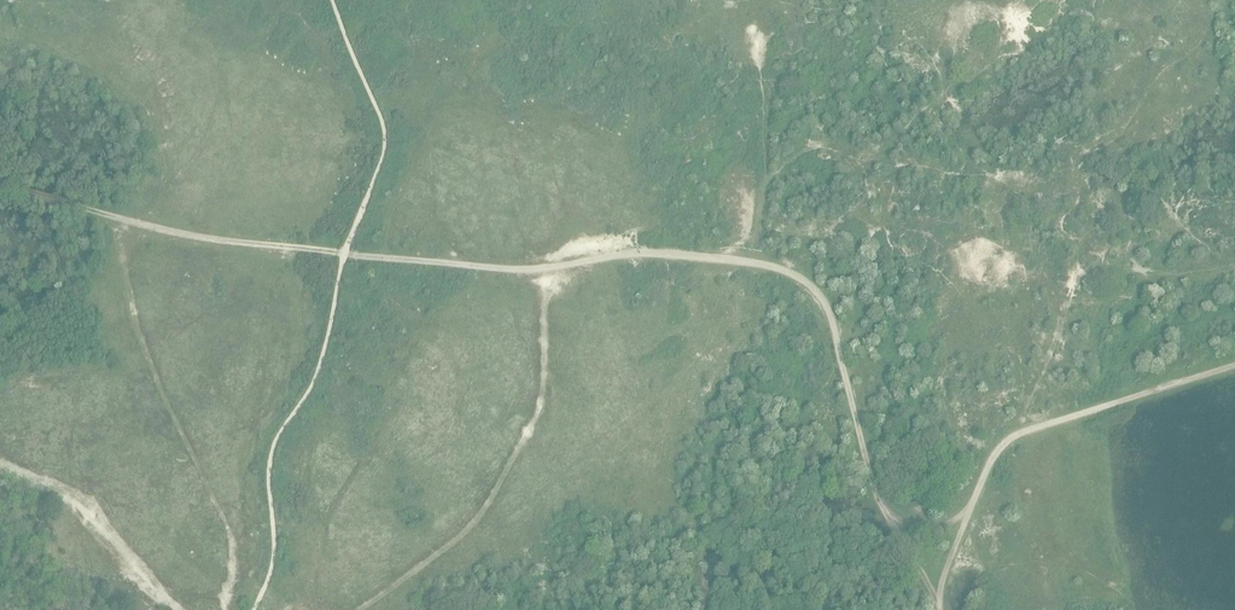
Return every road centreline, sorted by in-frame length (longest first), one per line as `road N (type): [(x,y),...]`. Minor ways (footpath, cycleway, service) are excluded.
road 1 (track): [(936,602),(886,515),(819,292),(791,272),(674,254),(536,269),(268,244),(145,227),(0,183)]
road 2 (track): [(939,609),(961,522),(993,457),(1014,437),(1234,366)]

